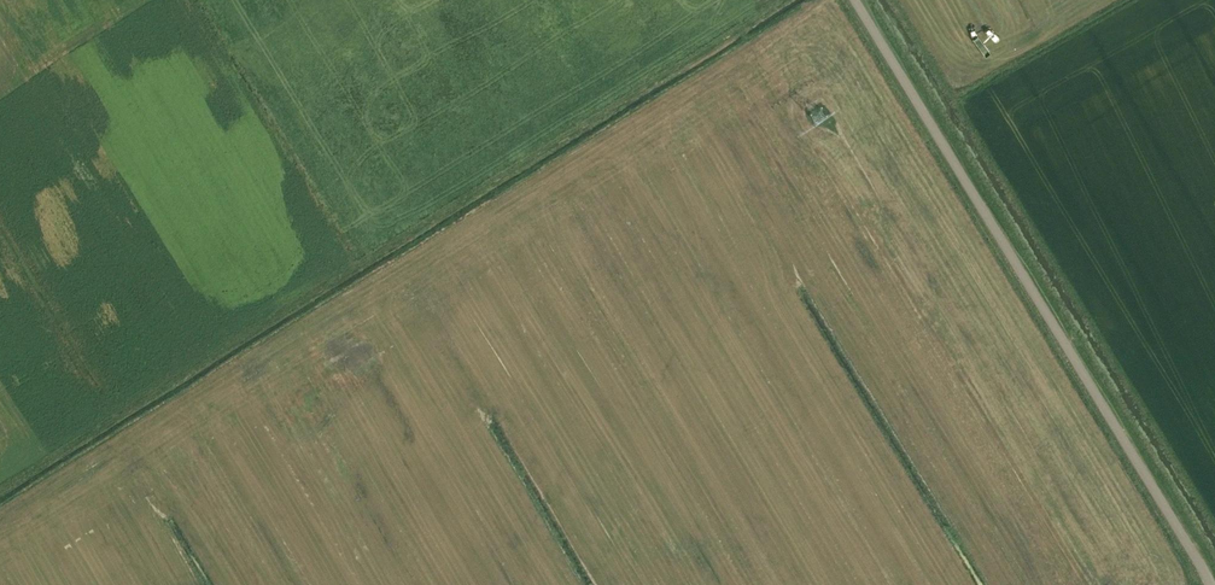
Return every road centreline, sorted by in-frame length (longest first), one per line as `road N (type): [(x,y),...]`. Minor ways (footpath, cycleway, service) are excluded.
road 1 (unclassified): [(1211,584),(854,0)]

